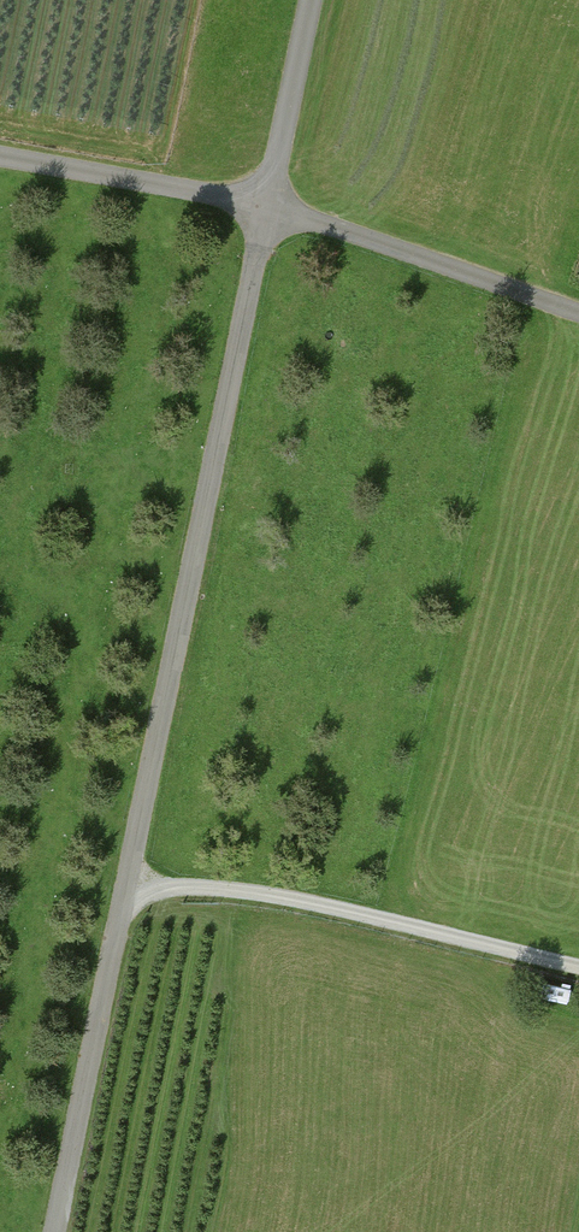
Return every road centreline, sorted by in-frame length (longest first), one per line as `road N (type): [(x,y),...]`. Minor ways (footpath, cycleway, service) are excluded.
road 1 (unclassified): [(53,1231),(265,208)]
road 2 (track): [(120,908),(152,890),(194,885),(340,910),(578,969)]
road 3 (unclassified): [(265,208),(578,316)]
road 4 (unclassified): [(0,157),(265,208)]
road 5 (unclassified): [(265,208),(308,0)]

